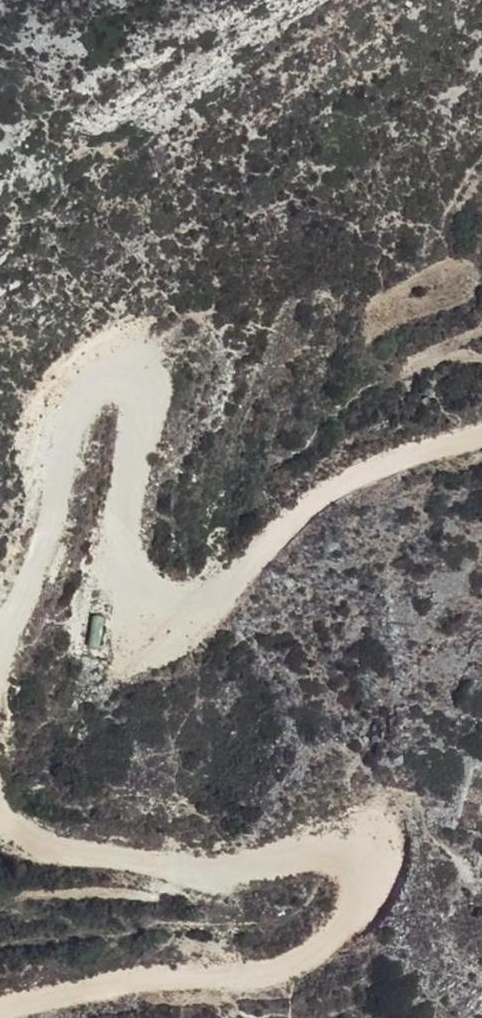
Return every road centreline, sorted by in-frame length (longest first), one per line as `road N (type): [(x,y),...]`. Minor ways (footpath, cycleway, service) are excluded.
road 1 (track): [(0,661),(50,533),(77,403),(99,377),(126,366),(143,377),(151,398),(119,552),(127,608),(149,632),(178,634),(219,612),(287,523),(358,478),(481,440)]
road 2 (track): [(0,1014),(151,984),(285,977),(313,959),(363,895),(363,857),(348,844),(298,853),(245,881),(36,856),(0,821)]

